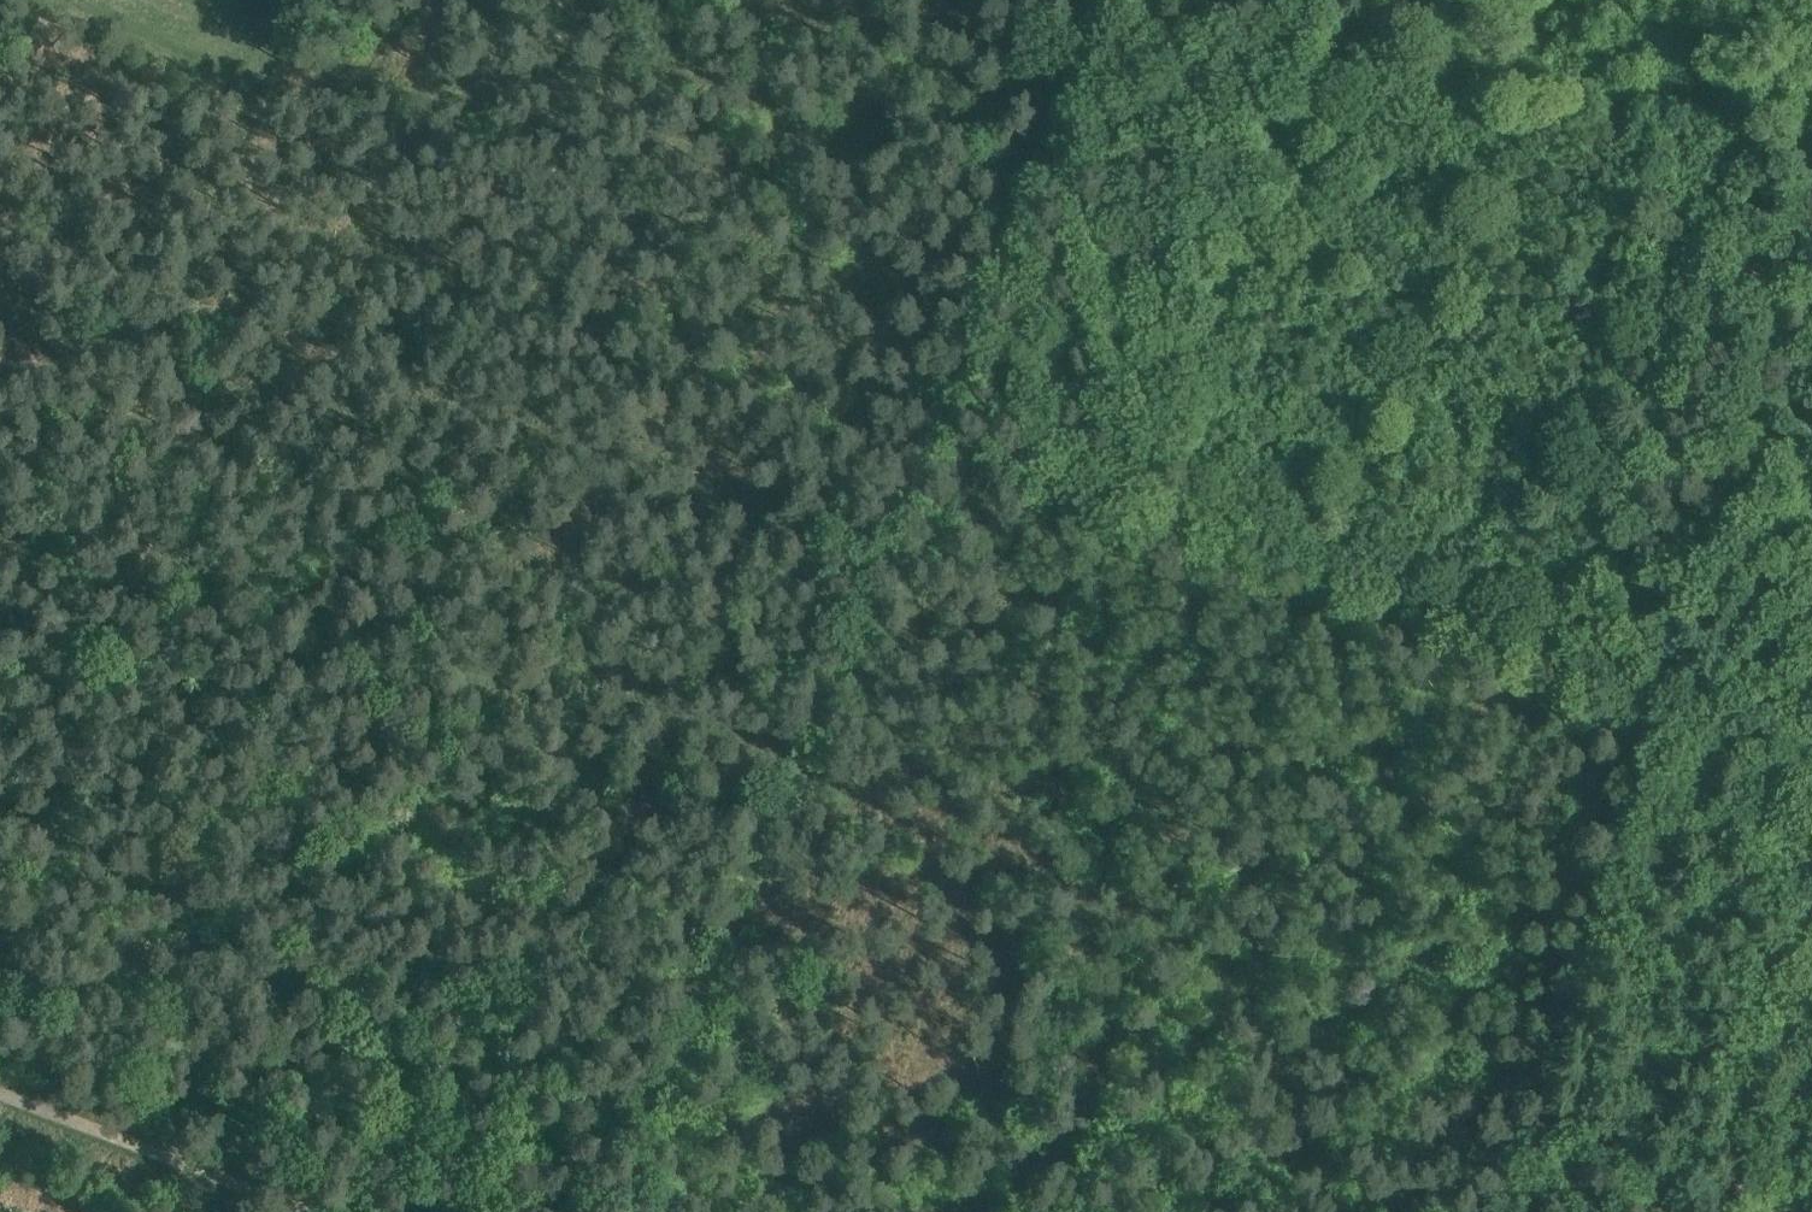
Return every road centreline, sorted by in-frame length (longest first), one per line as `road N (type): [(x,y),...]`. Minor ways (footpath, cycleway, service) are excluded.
road 1 (track): [(1069,0),(620,1211)]
road 2 (track): [(323,1211),(0,1091)]

